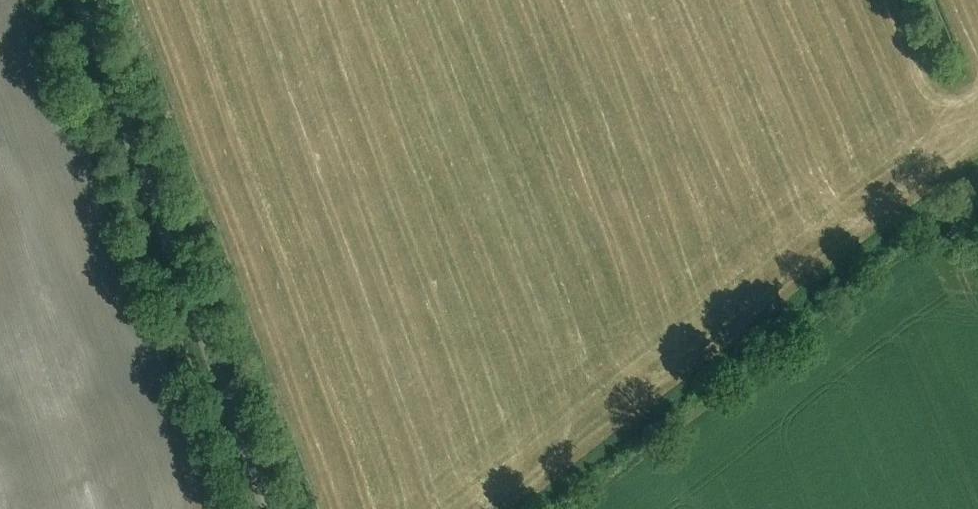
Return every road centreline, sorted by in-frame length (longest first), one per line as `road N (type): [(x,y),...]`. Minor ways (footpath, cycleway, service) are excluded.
road 1 (unclassified): [(270,508),(78,0)]

